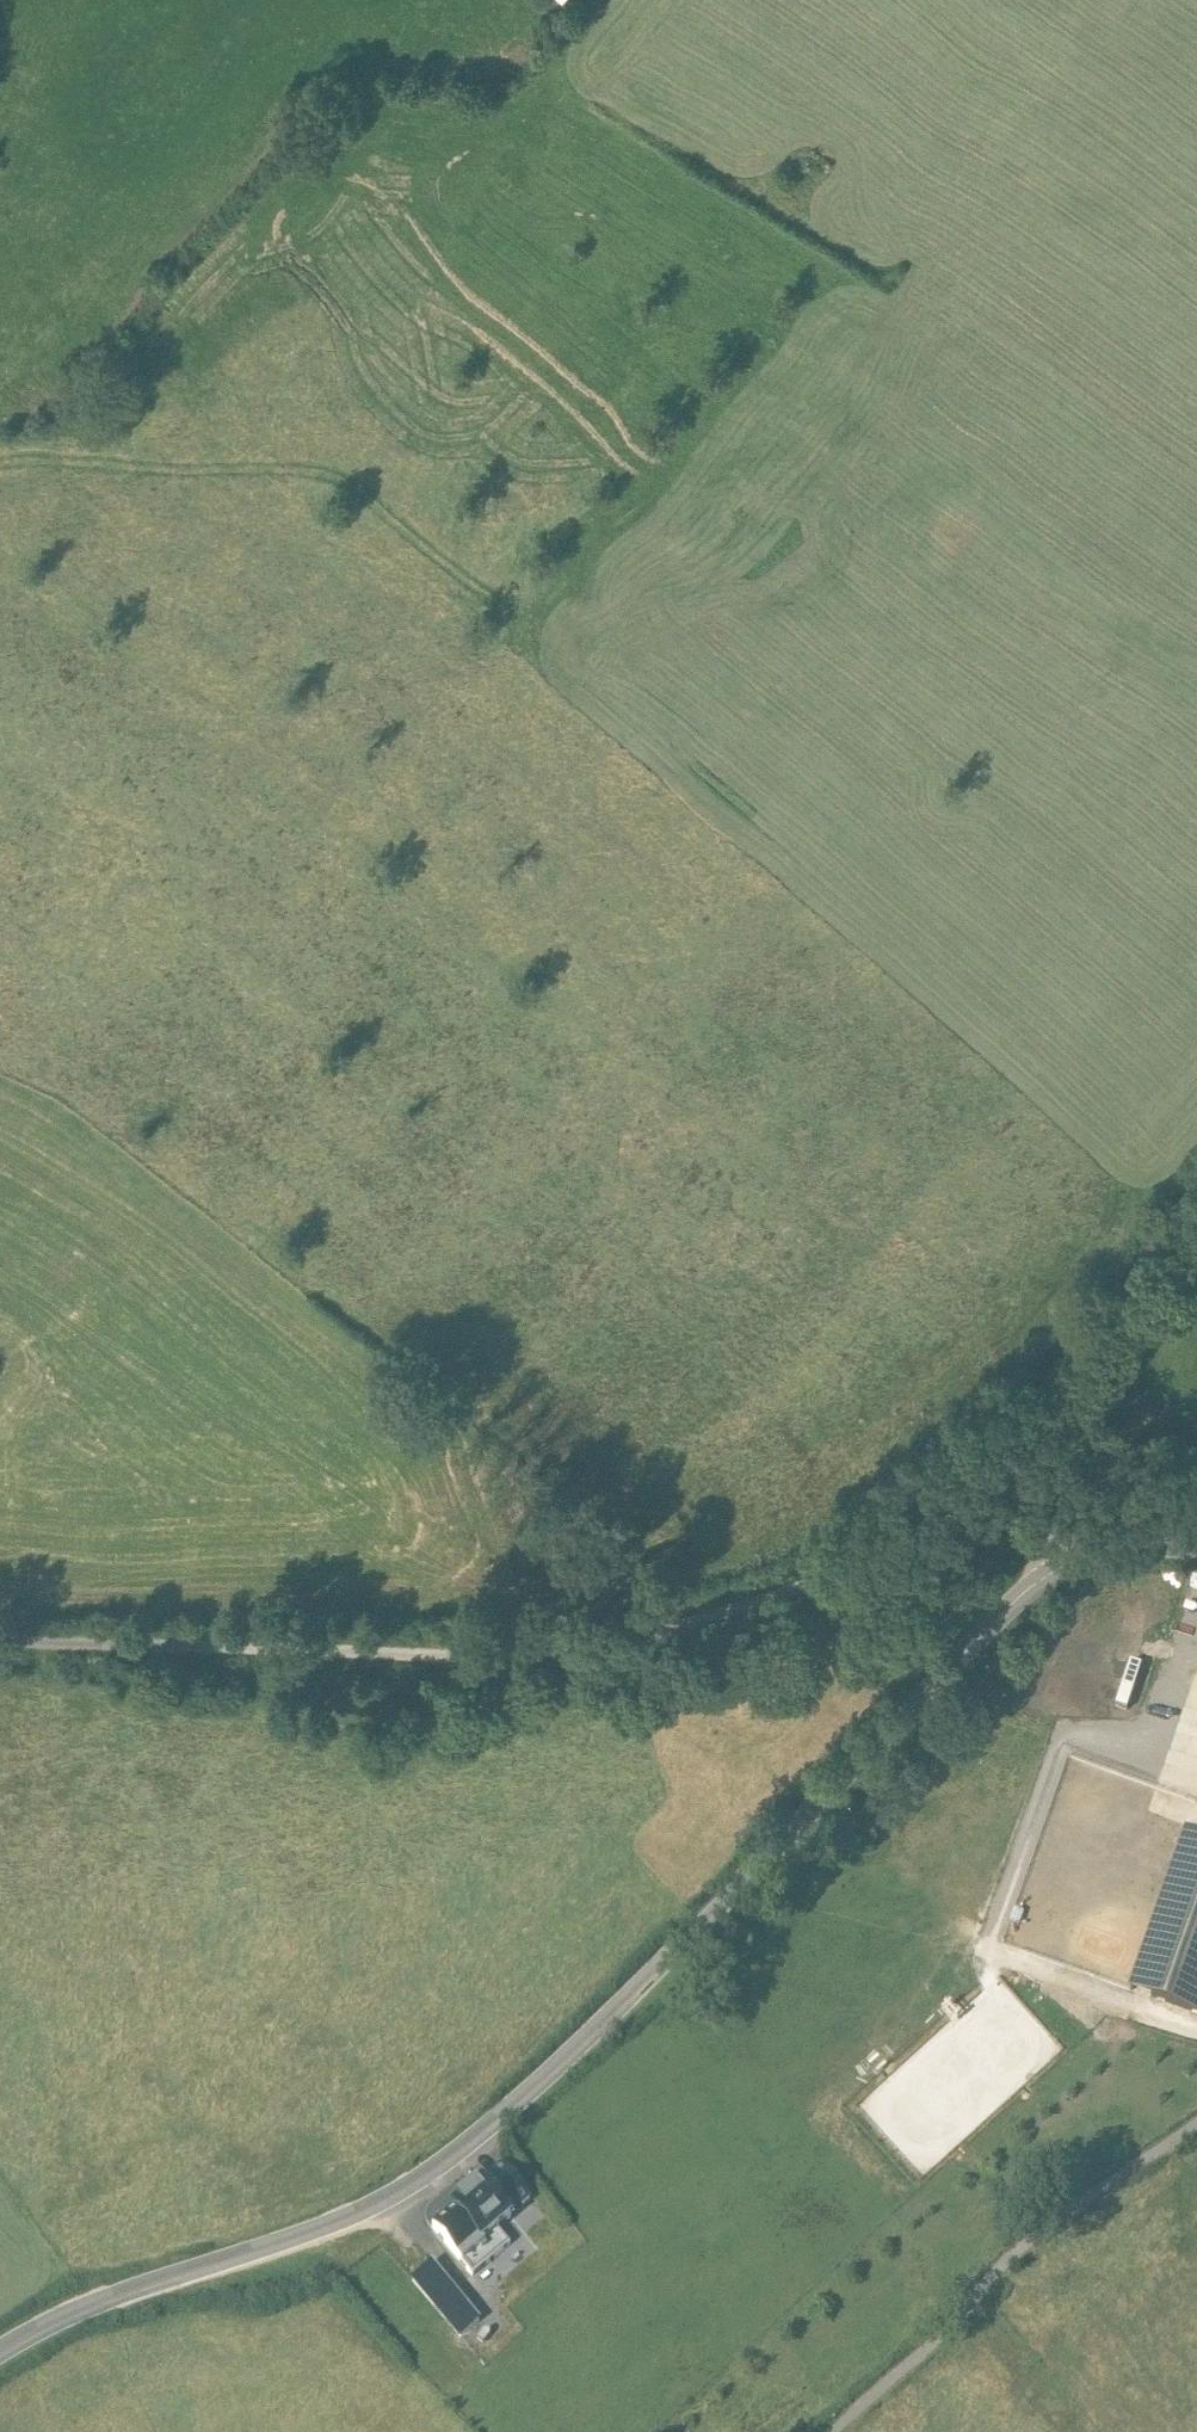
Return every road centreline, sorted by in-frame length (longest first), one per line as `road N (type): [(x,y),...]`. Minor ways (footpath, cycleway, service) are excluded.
road 1 (tertiary): [(1196,1547),(1140,1543),(1083,1556),(1017,1599),(573,2054),(450,2163),(376,2205),(253,2255),(102,2303),(0,2352)]
road 2 (track): [(1059,1569),(1024,1498),(998,1501),(847,1570),(619,1647),(490,1658),(0,1646)]
road 3 (track): [(1196,2127),(1009,2249),(963,2310),(839,2431)]
road 4 (track): [(1196,1190),(1063,1354),(1035,1429),(1024,1498)]

